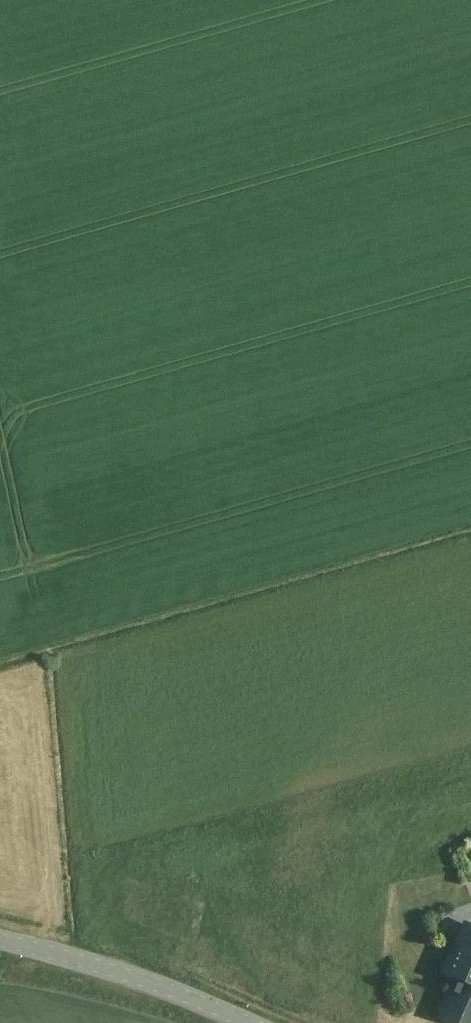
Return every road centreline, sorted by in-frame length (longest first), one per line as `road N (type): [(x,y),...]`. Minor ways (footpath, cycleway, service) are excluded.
road 1 (unclassified): [(241,1022),(0,938)]

